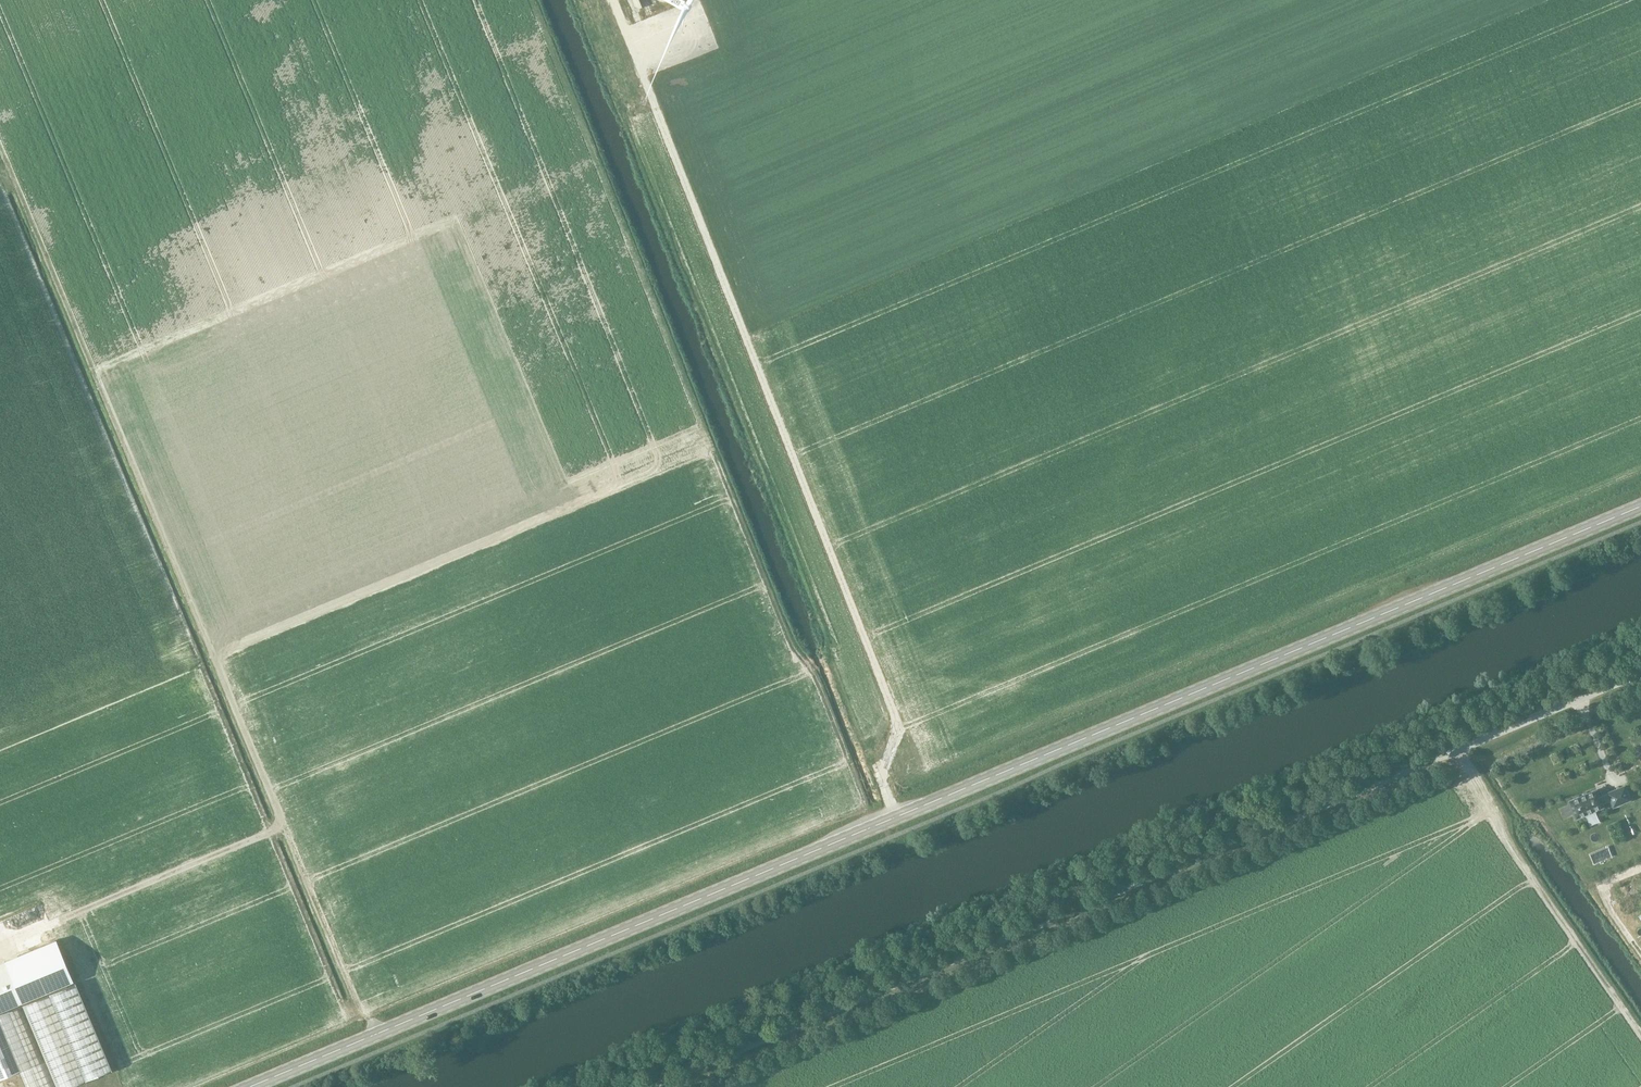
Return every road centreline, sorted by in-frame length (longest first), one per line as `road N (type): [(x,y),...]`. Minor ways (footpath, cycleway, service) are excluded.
road 1 (primary): [(251,1086),(1640,506)]
road 2 (unclassified): [(641,1086),(1640,671)]

